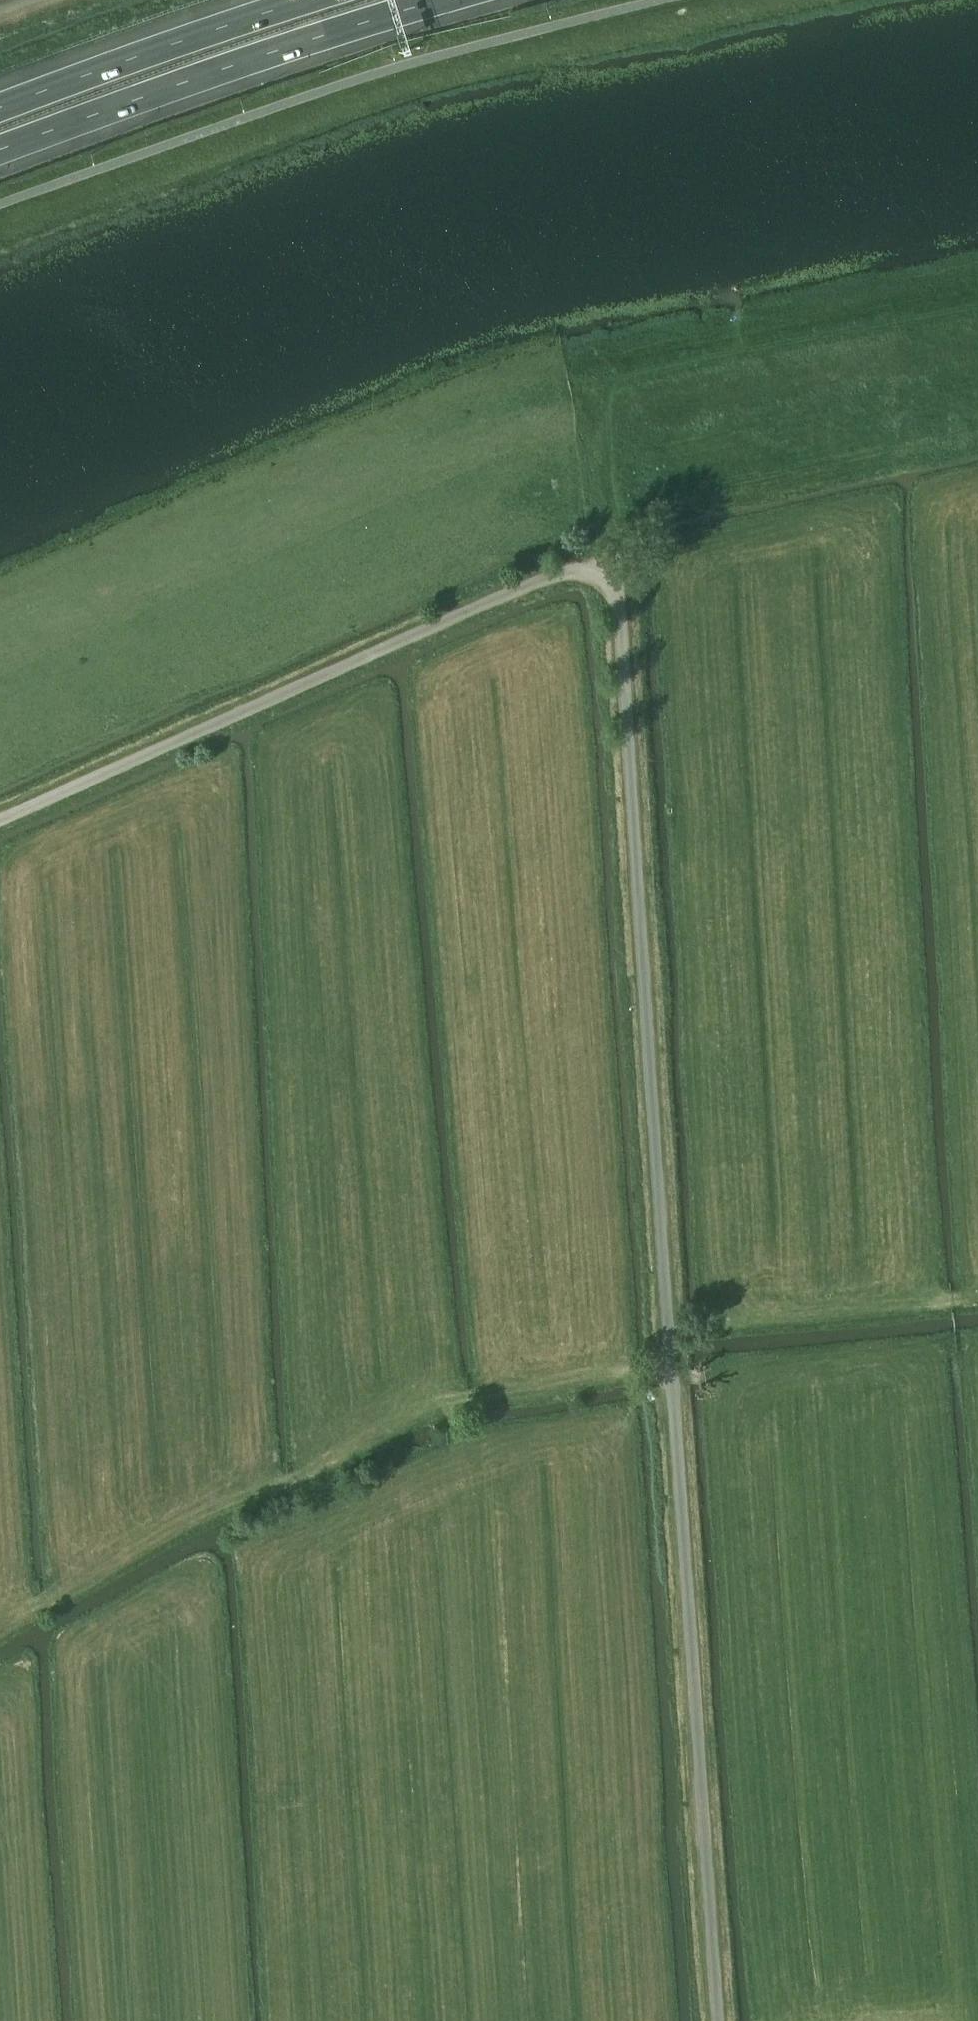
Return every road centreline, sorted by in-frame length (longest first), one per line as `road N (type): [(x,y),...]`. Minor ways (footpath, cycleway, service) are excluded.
road 1 (unclassified): [(715,2020),(621,615),(598,571),(558,575),(0,825)]
road 2 (motorway): [(0,148),(431,0)]
road 3 (motorway): [(298,0),(0,104)]

